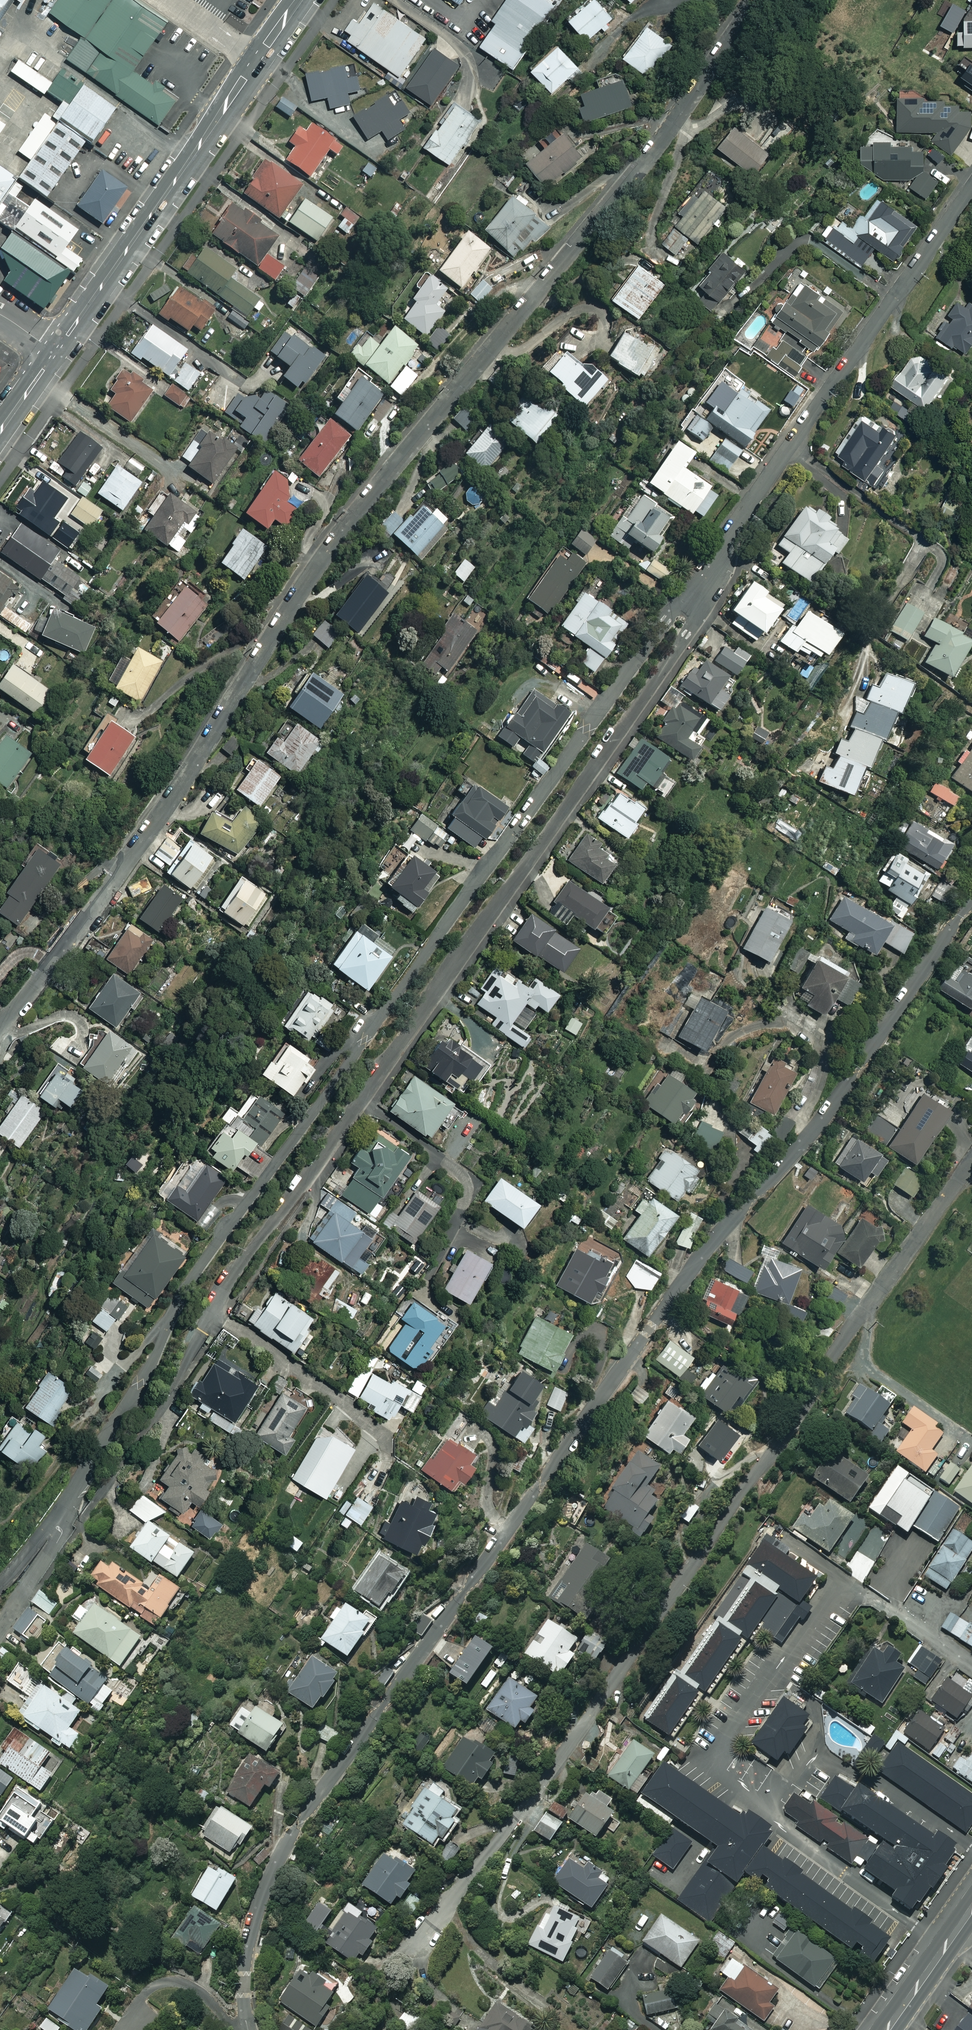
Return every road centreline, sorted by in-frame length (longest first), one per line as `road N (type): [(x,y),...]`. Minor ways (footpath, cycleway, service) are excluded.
road 1 (residential): [(248,2029),(250,1946),(298,1823),(700,1257),(837,1099),(971,899)]
road 2 (residential): [(0,1027),(148,837),(336,541),(646,162),(757,0)]
road 3 (residential): [(53,1521),(142,1384),(200,1266),(632,664),(678,602),(705,584)]
road 4 (residential): [(971,1159),(699,1560),(422,1939)]
road 5 (residential): [(705,584),(692,625),(239,1268),(186,1363)]
road 6 (residential): [(705,584),(775,467),(971,186)]
road 7 (tertiary): [(56,351),(300,0)]
road 8 (residential): [(801,1549),(971,1667)]
road 9 (secondary): [(971,1908),(886,2029)]
road 10 (residential): [(0,1630),(60,1537),(53,1521)]

